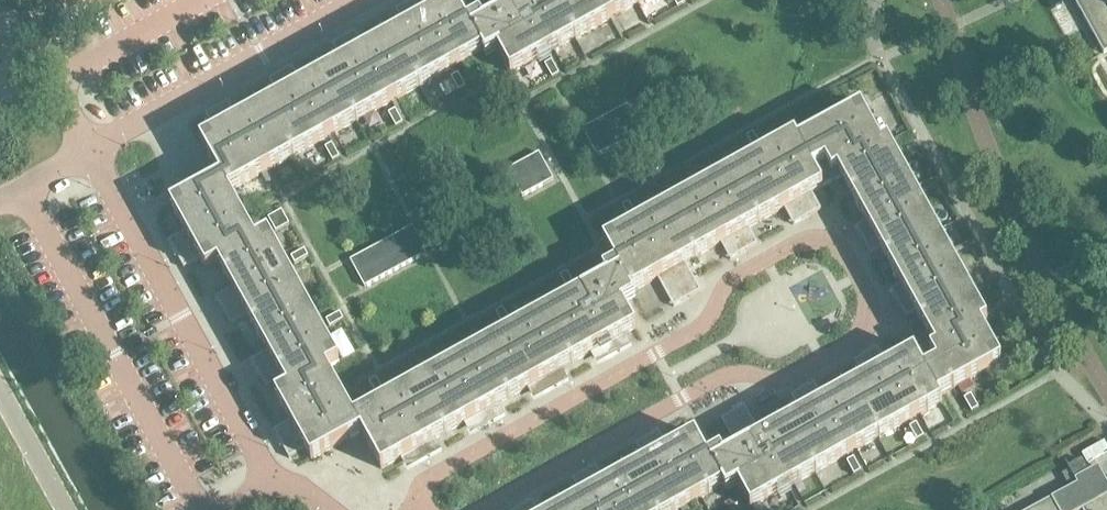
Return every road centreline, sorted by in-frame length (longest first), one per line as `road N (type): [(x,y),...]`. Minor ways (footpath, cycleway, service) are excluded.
road 1 (residential): [(477,509),(730,373),(778,384),(876,326),(878,298),(828,238),(803,237),(729,276),(712,317),(657,353),(426,480)]
road 2 (residential): [(273,479),(228,508),(199,505),(24,187)]
road 3 (residential): [(88,152),(273,479)]
road 4 (residential): [(88,152),(363,0)]
road 5 (residential): [(64,509),(0,391)]

